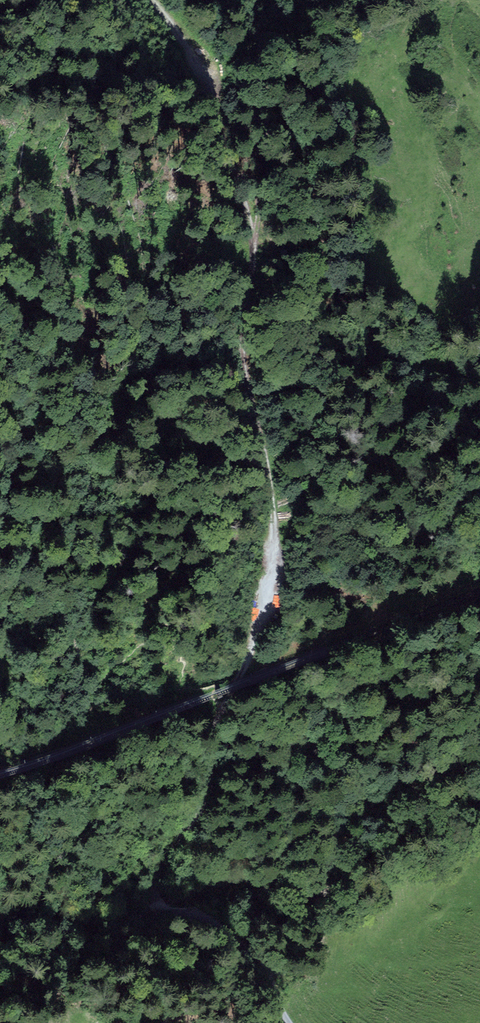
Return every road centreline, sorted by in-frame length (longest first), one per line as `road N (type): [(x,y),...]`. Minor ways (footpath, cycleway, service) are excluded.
road 1 (track): [(151,0),(216,109),(252,221),(245,356),(273,520),(248,651),(233,686)]
road 2 (track): [(479,386),(387,362),(366,343),(302,220),(275,120),(266,110),(255,121),(254,235)]
road 3 (track): [(233,686),(216,719),(210,792),(163,861),(154,906),(198,916),(245,949),(293,1022)]

